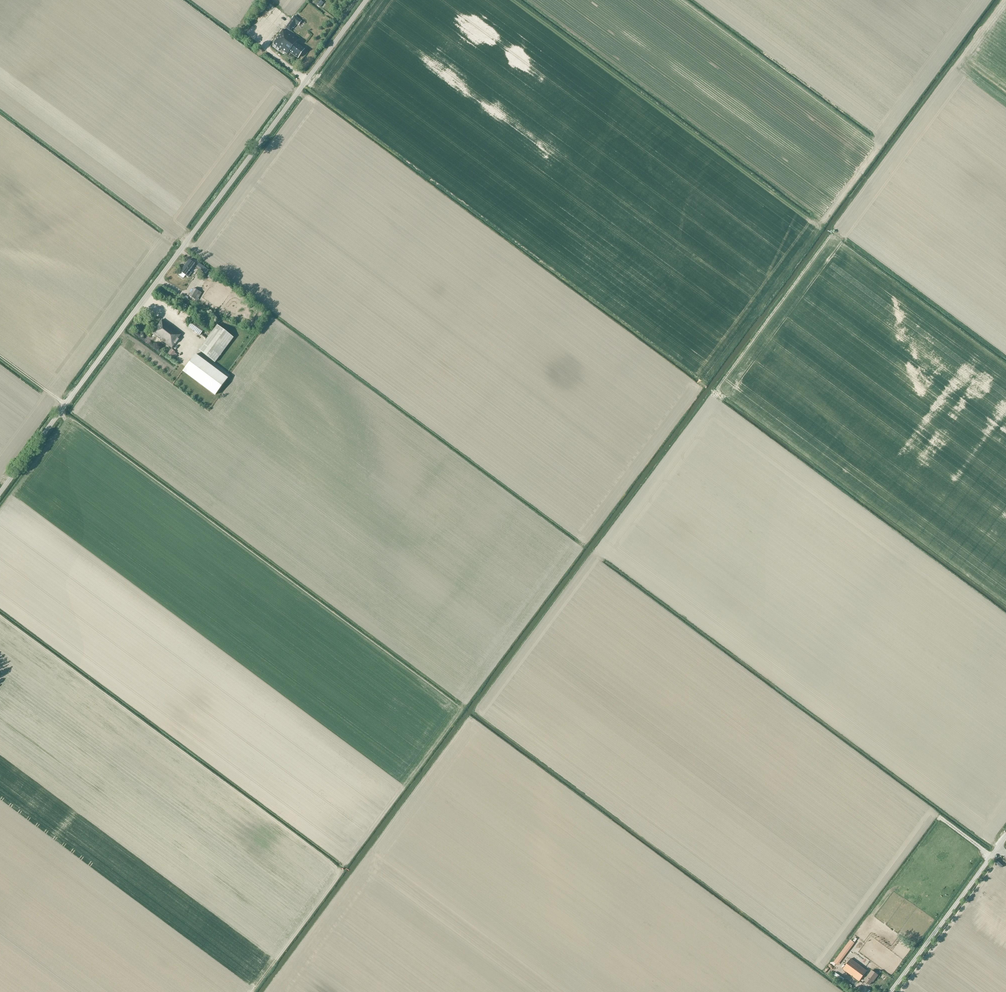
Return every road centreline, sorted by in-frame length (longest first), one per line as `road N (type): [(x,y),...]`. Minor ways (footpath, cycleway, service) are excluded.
road 1 (unclassified): [(0,493),(367,0)]
road 2 (unclassified): [(888,991),(1005,832)]

